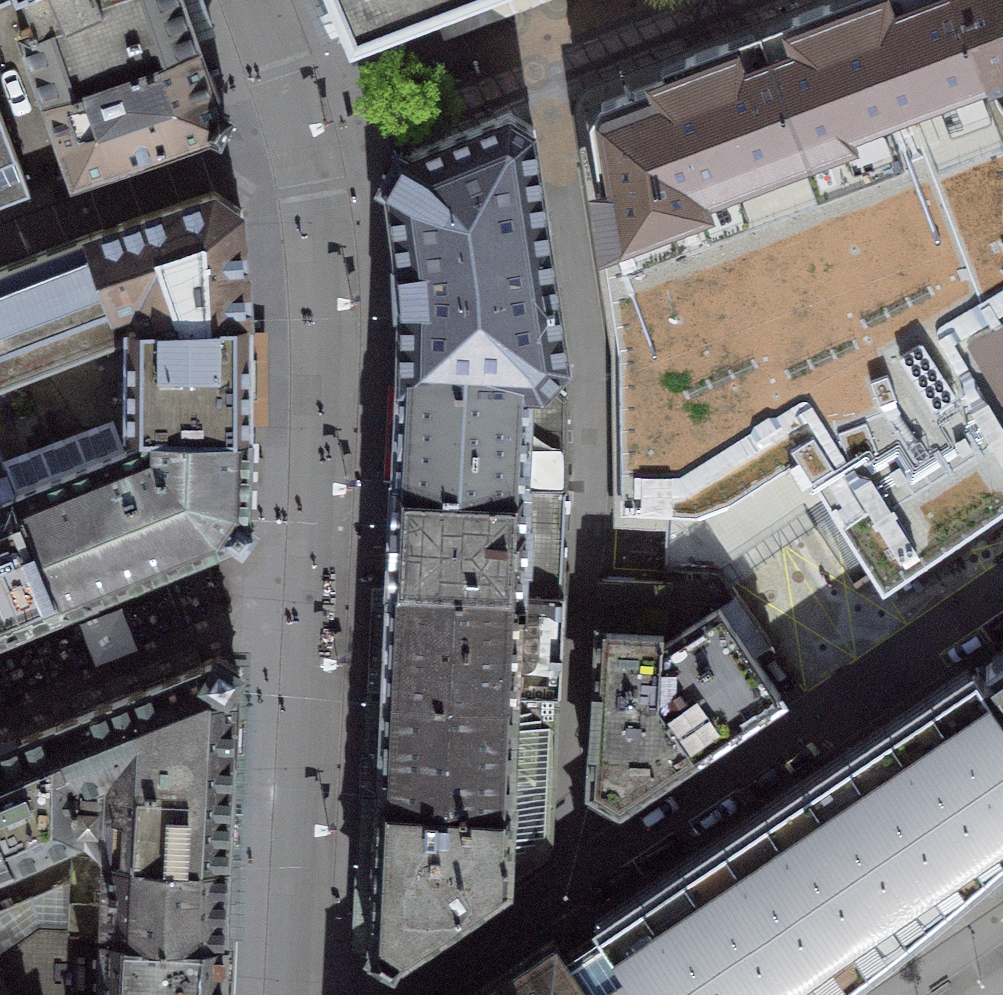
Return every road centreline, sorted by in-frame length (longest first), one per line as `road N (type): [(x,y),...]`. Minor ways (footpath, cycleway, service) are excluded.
road 1 (residential): [(569,884),(594,346),(565,54),(697,0)]
road 2 (residential): [(1002,608),(569,884)]
road 3 (residential): [(569,884),(398,994)]

